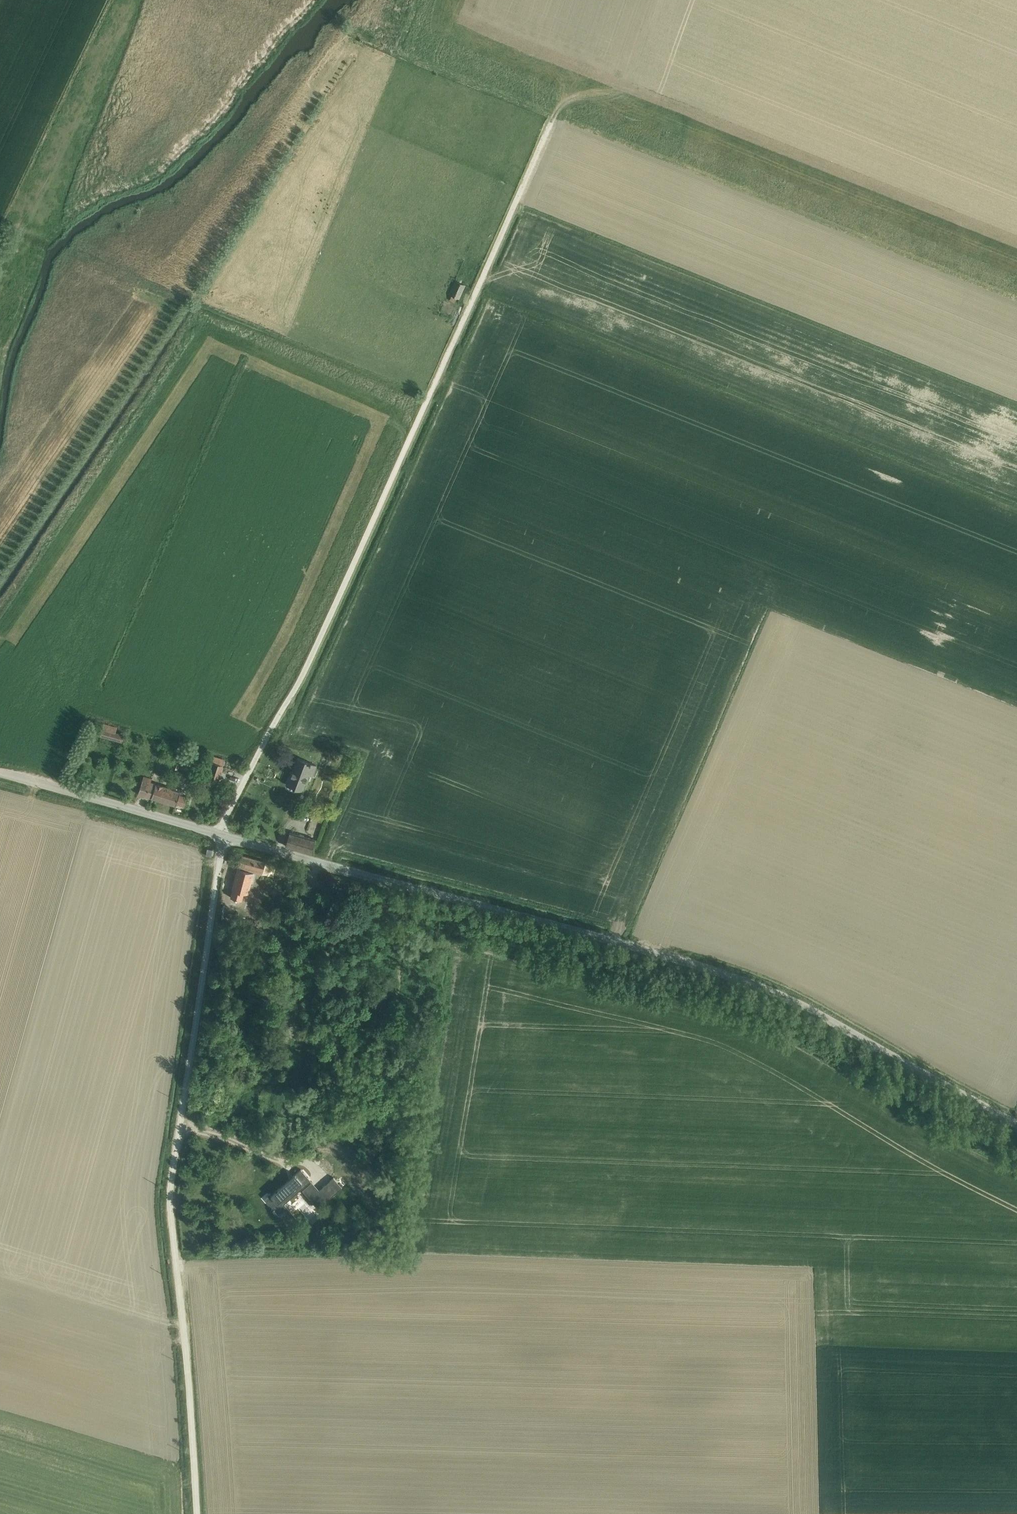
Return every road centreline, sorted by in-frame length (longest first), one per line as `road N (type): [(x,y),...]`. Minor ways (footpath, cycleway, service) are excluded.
road 1 (unclassified): [(1016,1124),(745,982),(225,837)]
road 2 (unclassified): [(216,834),(305,671),(551,123)]
road 3 (unclassified): [(197,1513),(171,1193),(225,837)]
road 4 (unclassified): [(216,834),(0,772)]
road 5 (track): [(393,882),(385,912),(393,932),(463,951)]
road 6 (track): [(42,784),(59,766),(81,714),(115,694)]

